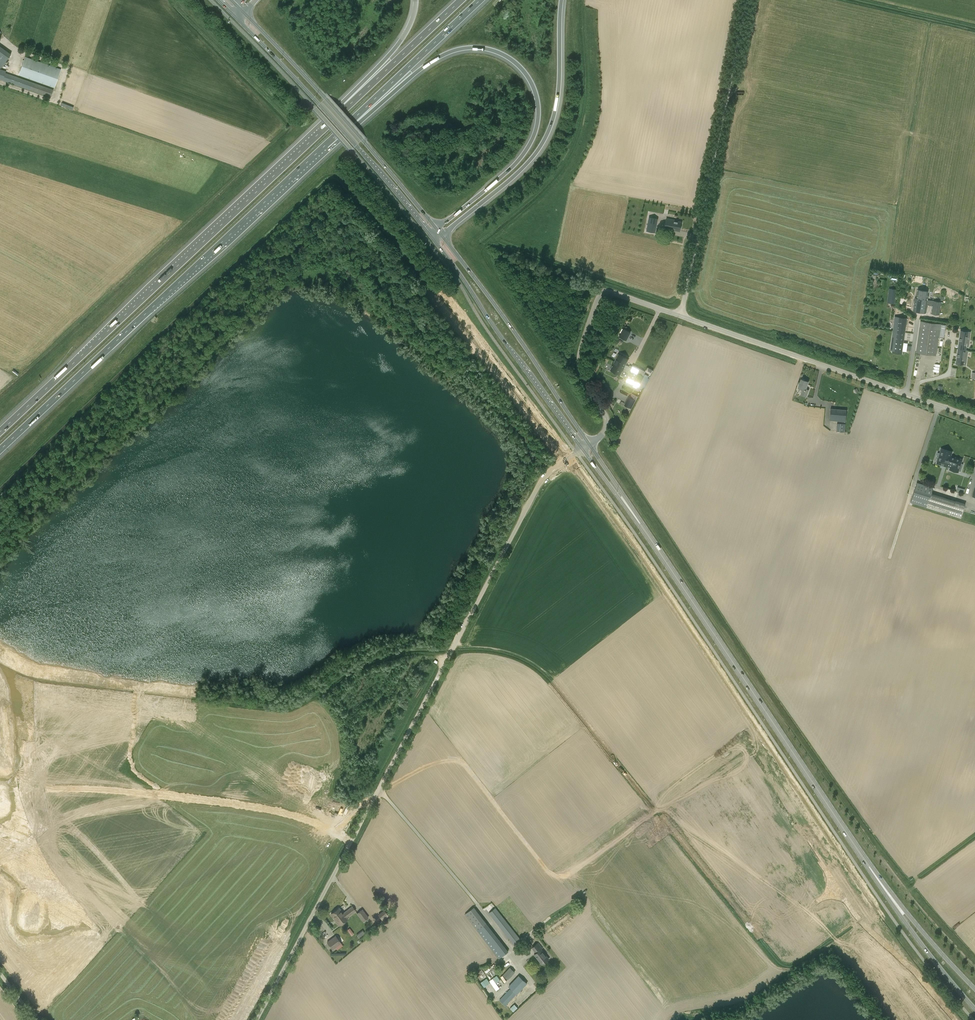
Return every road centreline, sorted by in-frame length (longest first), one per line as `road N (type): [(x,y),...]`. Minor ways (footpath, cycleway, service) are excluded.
road 1 (motorway): [(0,448),(324,146)]
road 2 (motorway): [(322,130),(0,431)]
road 3 (motorway): [(324,146),(445,54),(484,49),(513,62),(536,96),(531,139),(515,163),(436,228)]
road 4 (primary): [(632,511),(859,852)]
road 5 (unclassified): [(379,787),(539,483),(582,449)]
road 6 (unclassified): [(680,316),(746,0)]
road 7 (unclassified): [(974,418),(680,316)]
road 8 (primary): [(235,17),(432,237)]
road 9 (primary): [(436,228),(244,13)]
road 10 (motorway): [(442,236),(546,140),(559,100),(562,0)]
road 11 (unclassified): [(257,1019),(379,787)]
road 12 (primary): [(432,237),(582,449)]
road 13 (primary): [(590,444),(442,236)]
road 14 (unclassified): [(590,444),(606,420),(582,381),(579,356),(601,291),(680,316)]
road 15 (motorway): [(324,146),(480,0)]
road 16 (primary): [(859,852),(974,1009)]
road 17 (motorway): [(461,0),(322,130)]
road 18 (primary): [(974,989),(859,852)]
road 19 (unclassified): [(489,917),(379,787)]
road 20 (motorway): [(416,0),(401,42),(322,130)]

